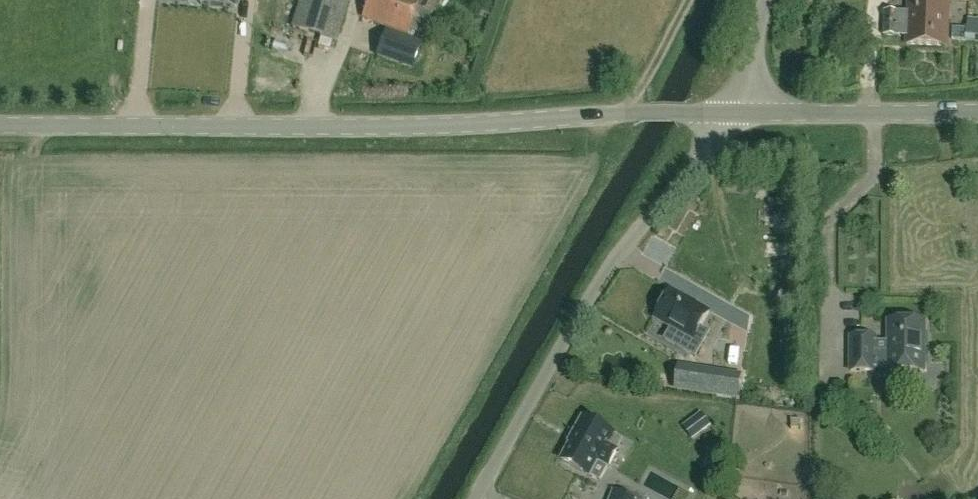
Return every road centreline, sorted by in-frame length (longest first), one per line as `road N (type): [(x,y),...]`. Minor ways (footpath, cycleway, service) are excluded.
road 1 (unclassified): [(734,112),(388,125),(0,122)]
road 2 (unclassified): [(479,498),(595,292),(734,112)]
road 3 (unclassified): [(734,112),(977,110)]

